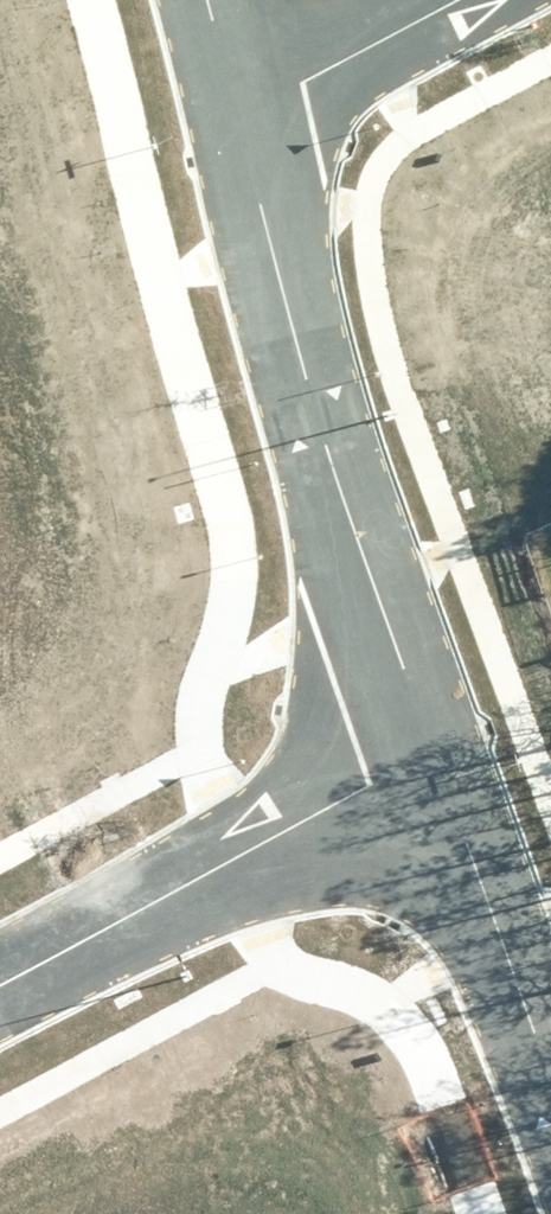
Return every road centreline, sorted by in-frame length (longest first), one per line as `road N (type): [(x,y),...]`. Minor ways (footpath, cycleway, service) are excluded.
road 1 (residential): [(236,109),(288,338),(431,760)]
road 2 (residential): [(431,760),(0,991)]
road 3 (residential): [(431,760),(550,1110)]
road 4 (residential): [(236,109),(439,0)]

